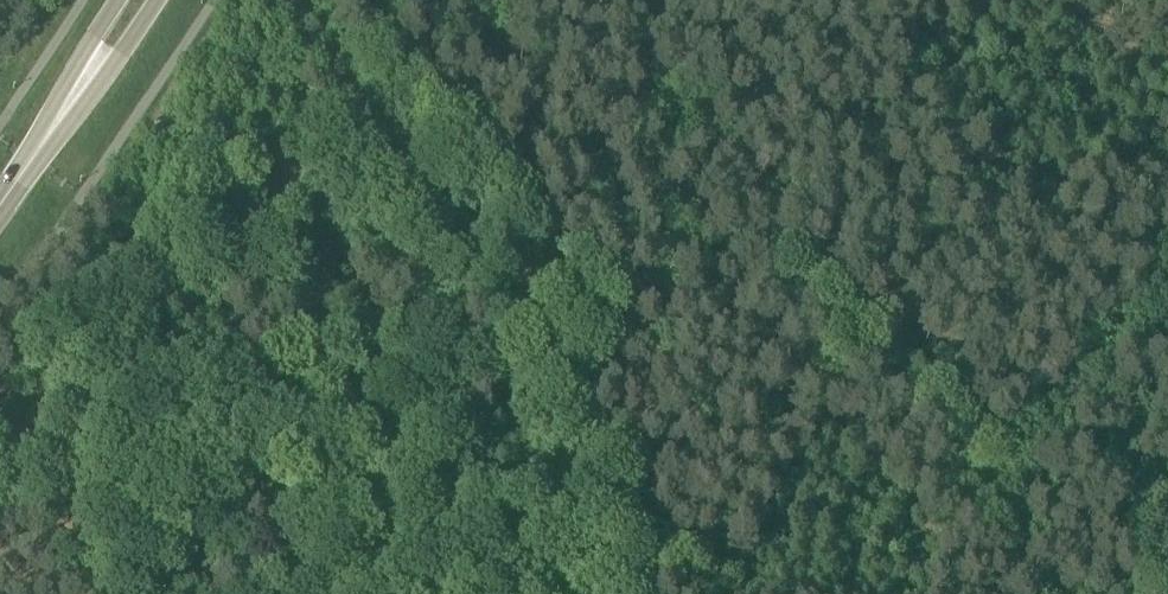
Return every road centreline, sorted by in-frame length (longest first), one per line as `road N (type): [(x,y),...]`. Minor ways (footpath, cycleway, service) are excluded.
road 1 (track): [(1167,304),(988,547),(1029,593)]
road 2 (secondary): [(0,206),(137,0)]

